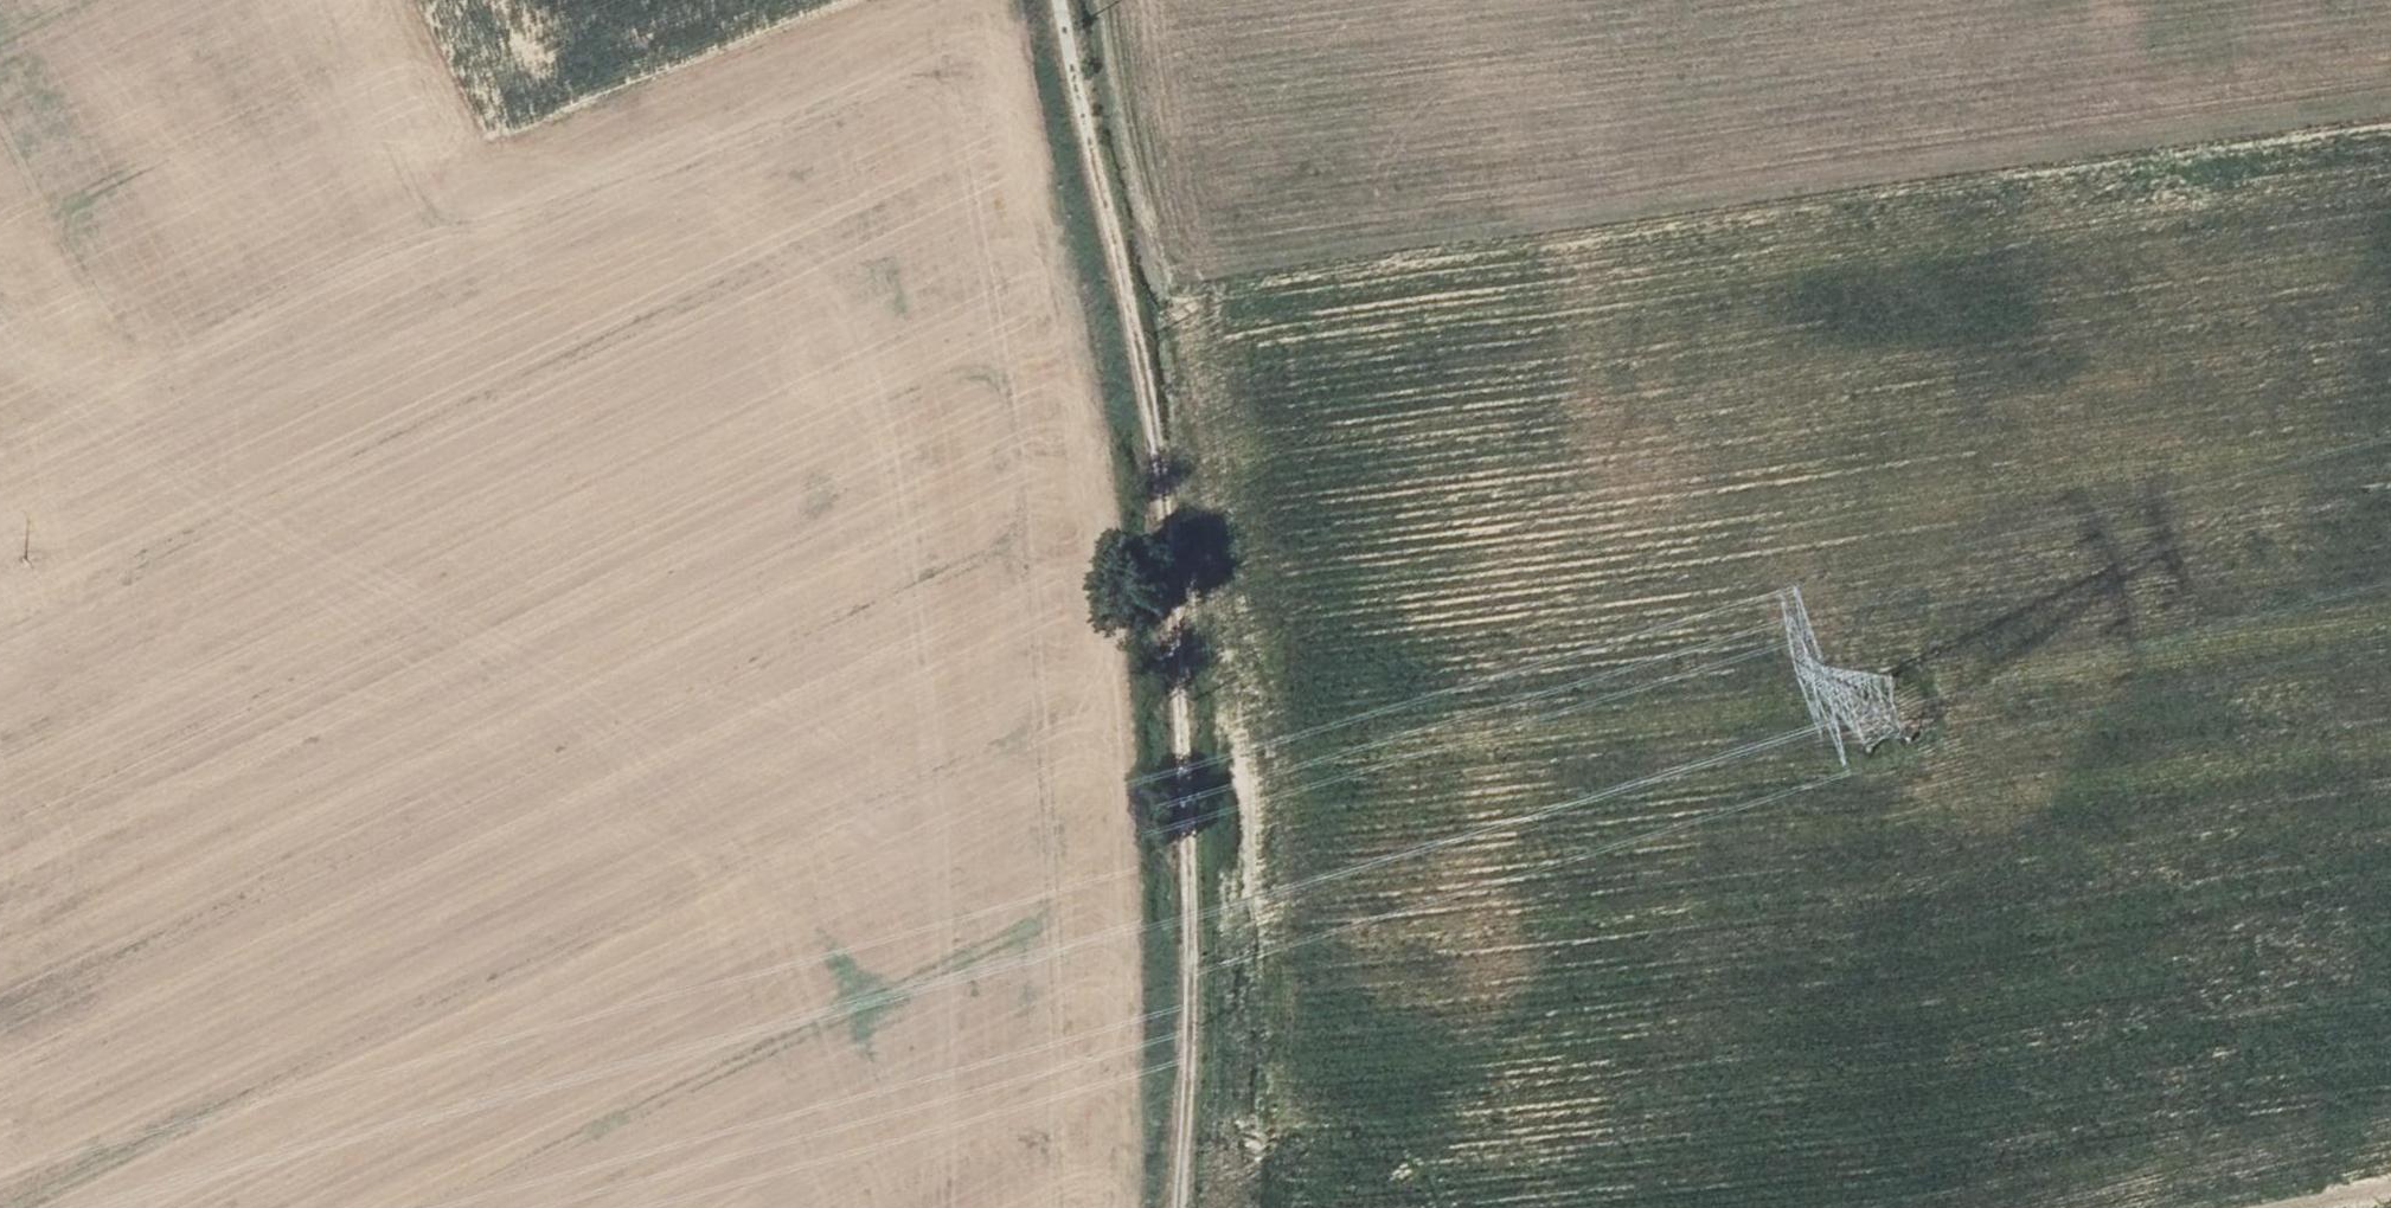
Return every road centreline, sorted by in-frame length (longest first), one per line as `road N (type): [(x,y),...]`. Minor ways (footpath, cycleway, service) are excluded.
road 1 (track): [(1057,0),(1176,517),(1183,822),(1177,1207)]

